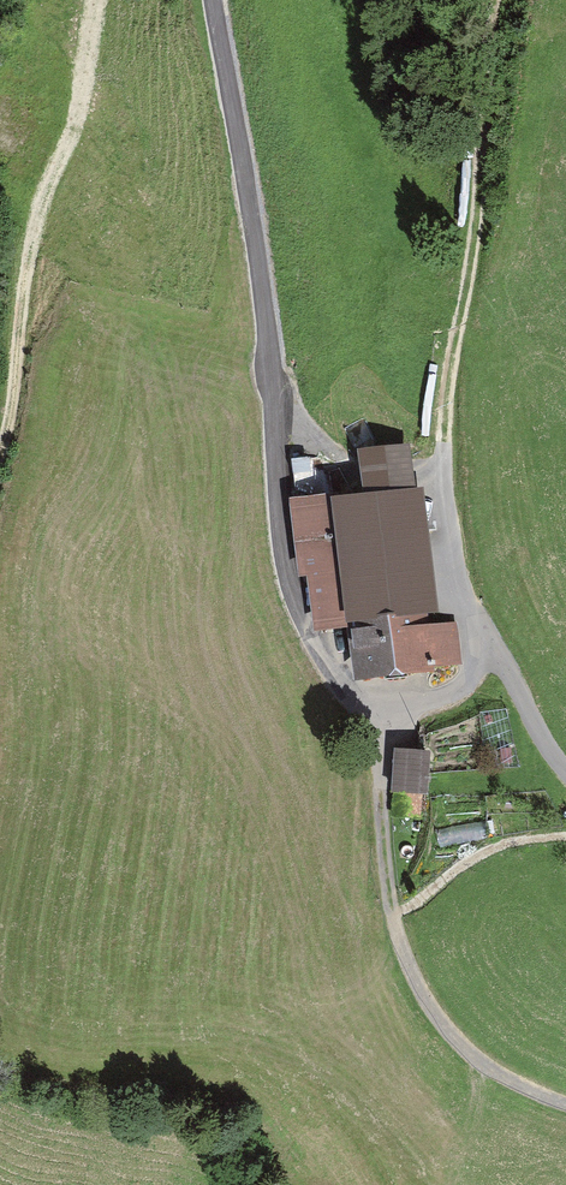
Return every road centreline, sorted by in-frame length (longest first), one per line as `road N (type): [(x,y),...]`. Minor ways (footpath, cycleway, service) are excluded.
road 1 (track): [(377,705),(439,696),(461,686),(476,662),(443,510),(441,449),(471,261),(499,0)]
road 2 (track): [(213,0),(264,306),(289,586),(345,686),(377,705)]
road 3 (track): [(377,705),(388,903),(418,991),(468,1054),(565,1105)]
road 4 (track): [(100,0),(70,145),(27,245),(17,379),(0,455)]
road 5 (track): [(476,646),(509,680),(565,772)]

